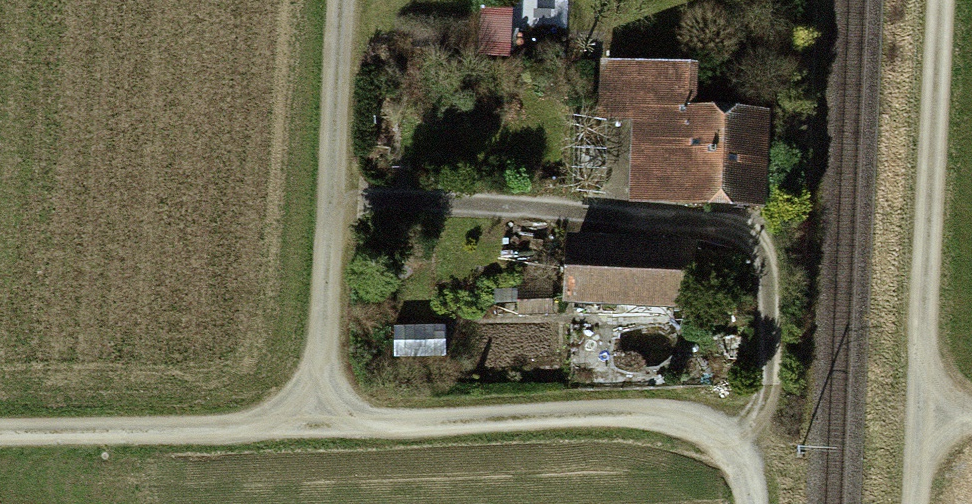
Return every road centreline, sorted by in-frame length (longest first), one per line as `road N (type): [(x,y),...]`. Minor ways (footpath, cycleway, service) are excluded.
road 1 (track): [(750,503),(754,416),(0,436)]
road 2 (track): [(920,503),(944,0)]
road 3 (track): [(334,427),(349,0)]

